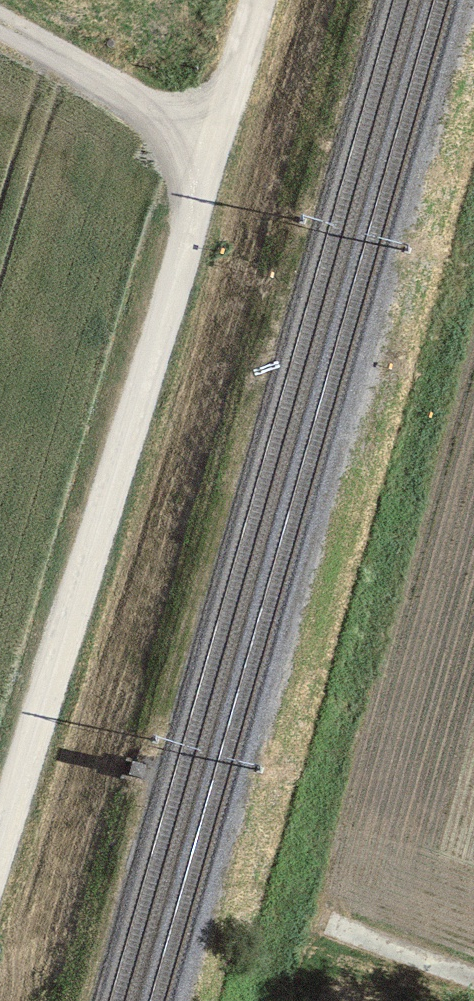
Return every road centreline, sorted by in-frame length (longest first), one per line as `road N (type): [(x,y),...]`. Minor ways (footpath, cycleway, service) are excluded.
road 1 (track): [(262,0),(0,884)]
road 2 (track): [(216,151),(0,34)]
road 3 (track): [(318,919),(473,978)]

